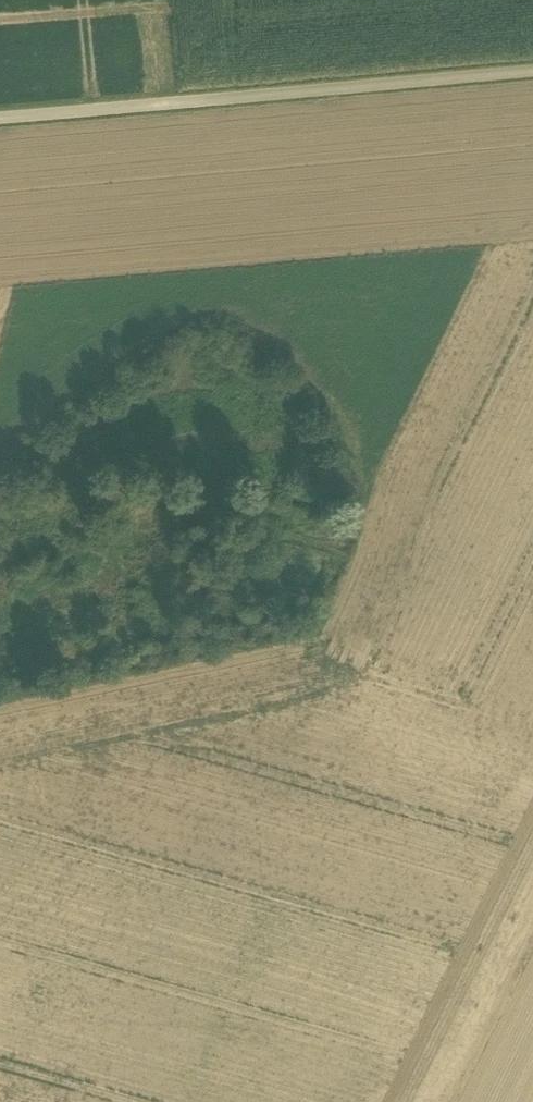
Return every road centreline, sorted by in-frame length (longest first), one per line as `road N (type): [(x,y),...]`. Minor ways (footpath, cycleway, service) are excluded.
road 1 (track): [(532,70),(0,116)]

